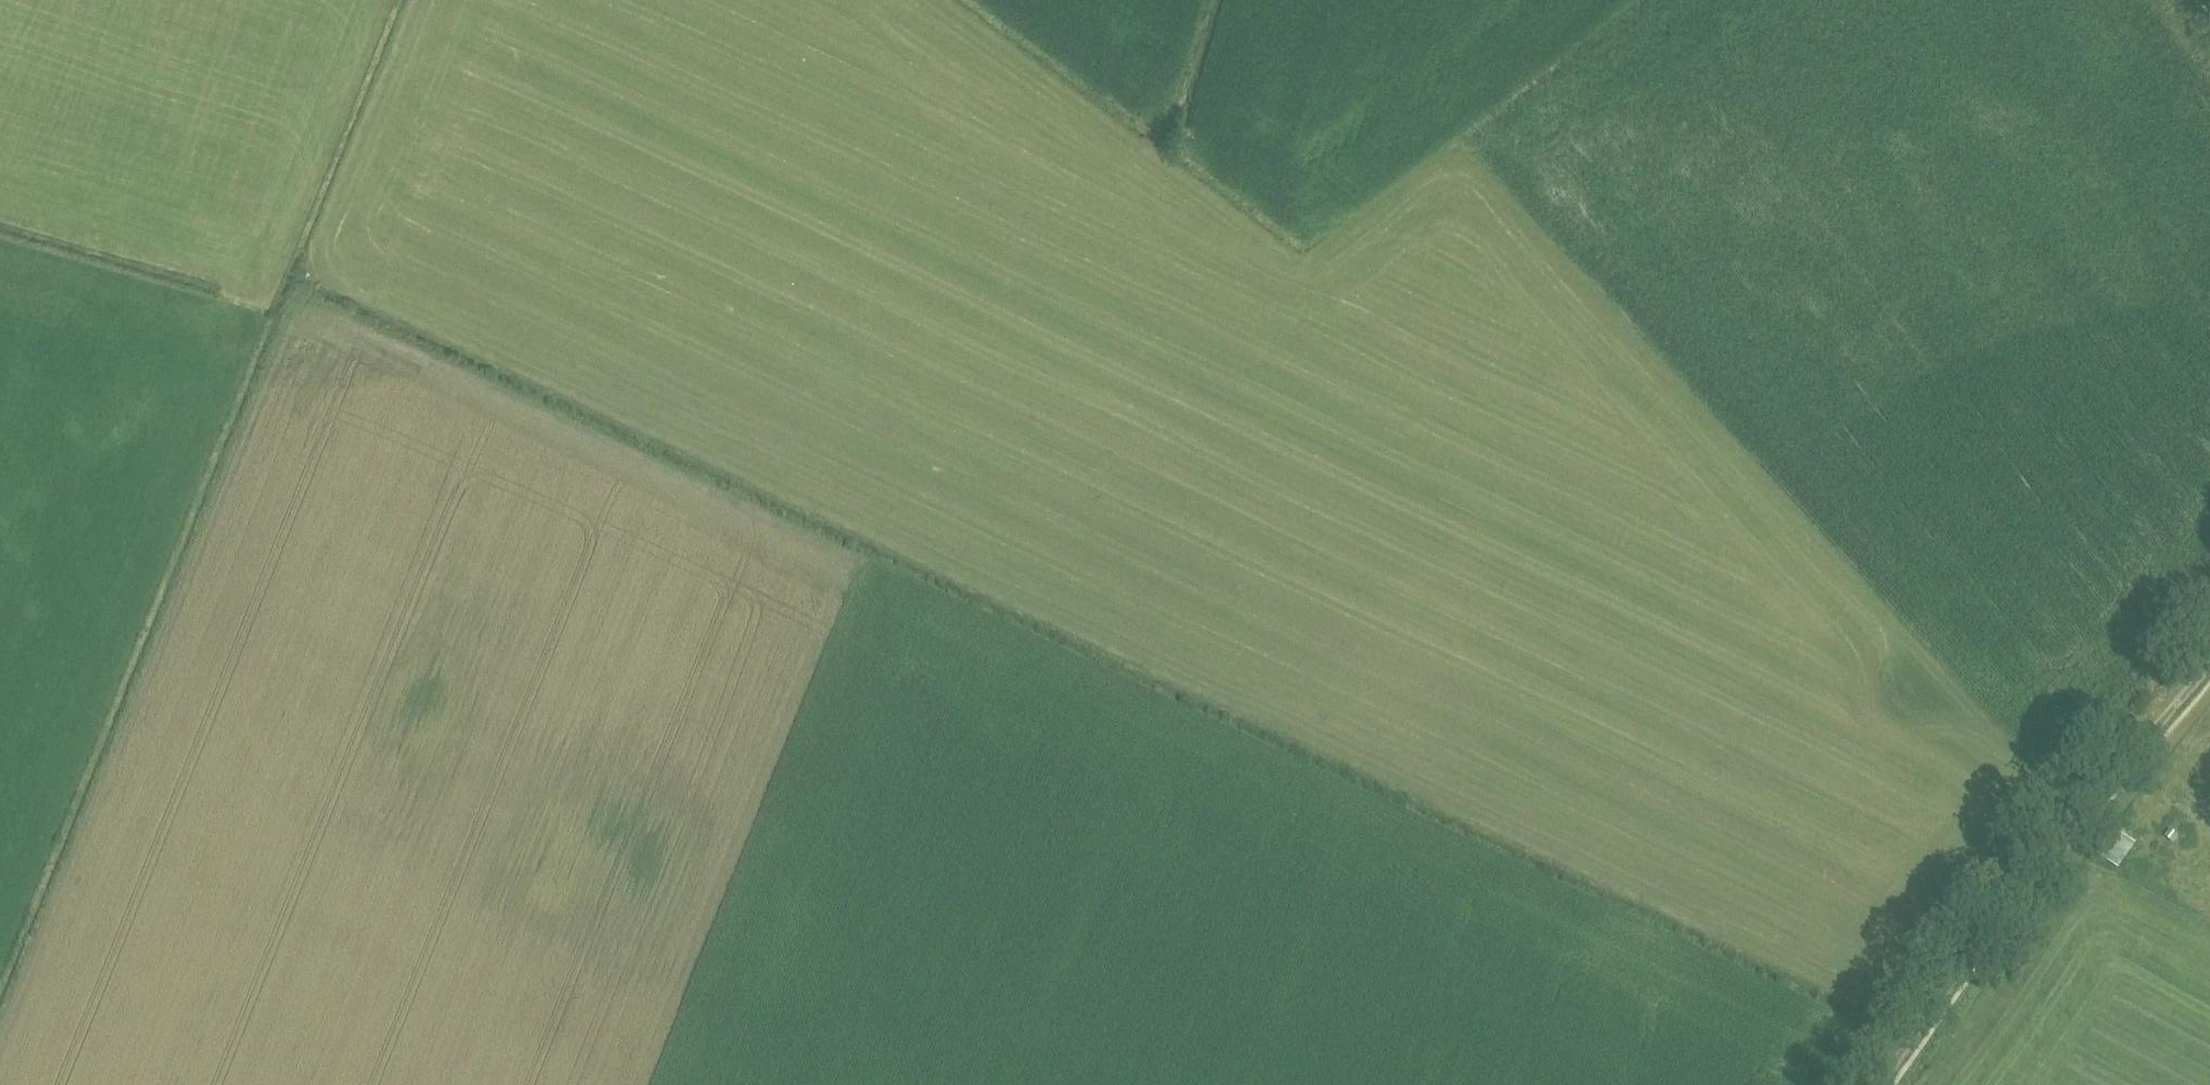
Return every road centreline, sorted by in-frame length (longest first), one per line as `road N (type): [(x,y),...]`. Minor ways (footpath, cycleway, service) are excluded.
road 1 (track): [(1854,1084),(2209,654)]

